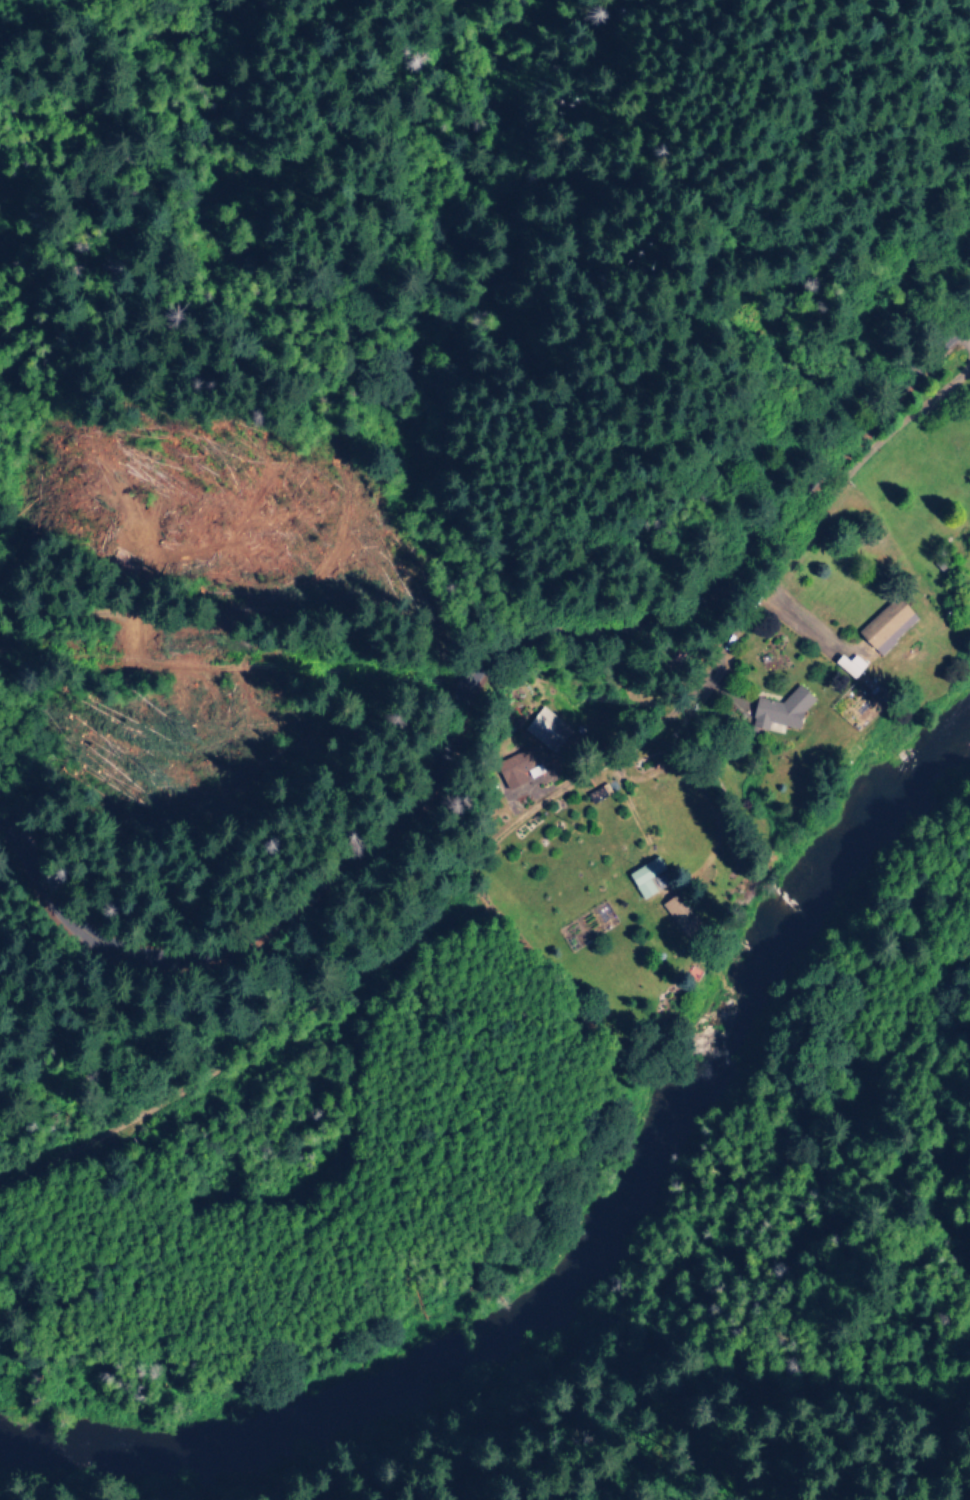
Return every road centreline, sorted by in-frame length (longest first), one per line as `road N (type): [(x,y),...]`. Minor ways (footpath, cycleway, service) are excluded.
road 1 (secondary): [(0,823),(40,891),(83,939),(183,960),(261,932),(400,812),(439,754),(467,674),(486,650),(517,634),(662,616),(704,590),(877,394),(969,312)]

